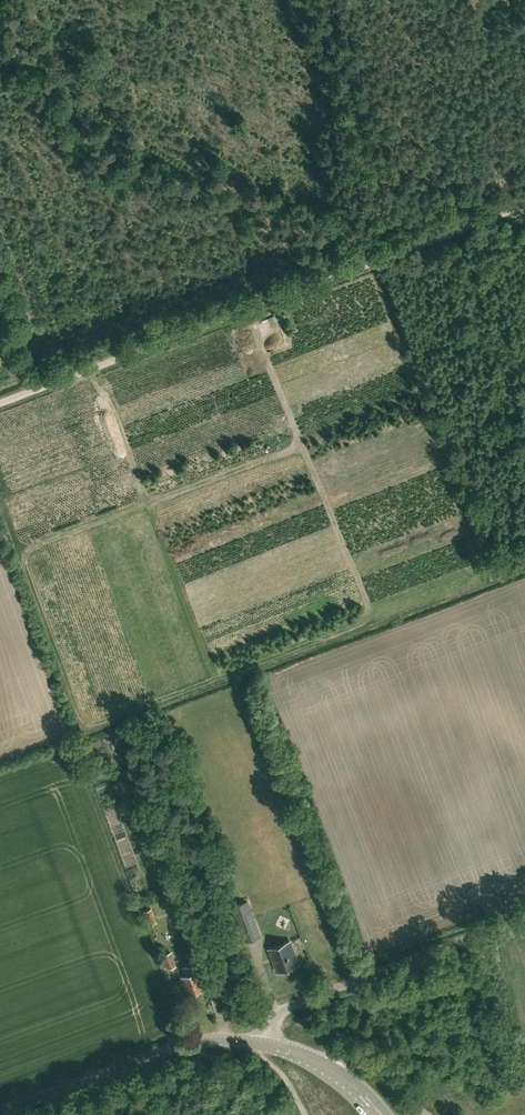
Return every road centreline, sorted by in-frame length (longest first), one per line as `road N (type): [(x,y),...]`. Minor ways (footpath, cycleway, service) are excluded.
road 1 (track): [(0,402),(524,204)]
road 2 (unclassified): [(261,1044),(289,1006),(524,916)]
road 3 (tertiary): [(0,1113),(187,1044),(261,1044)]

